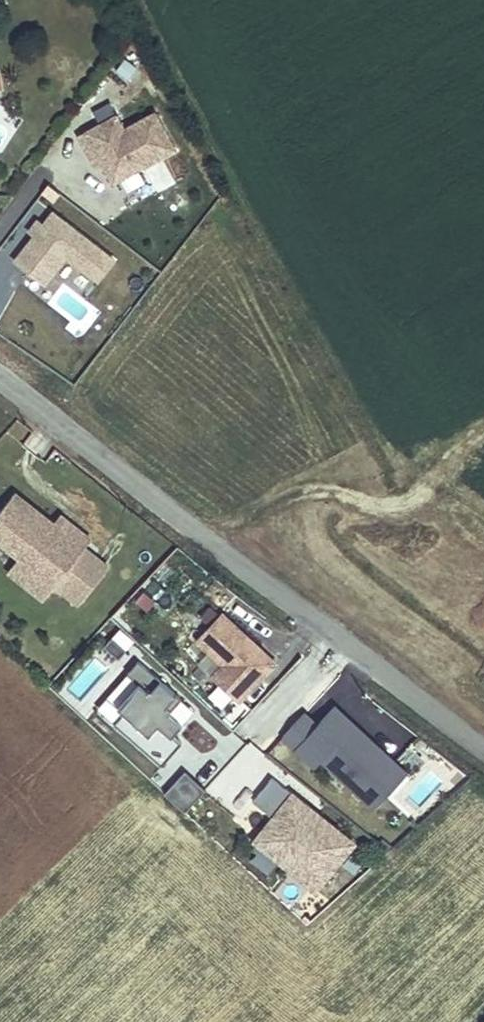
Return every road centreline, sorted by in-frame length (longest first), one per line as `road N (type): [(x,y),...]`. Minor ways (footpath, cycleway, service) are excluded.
road 1 (residential): [(483,749),(0,377)]

